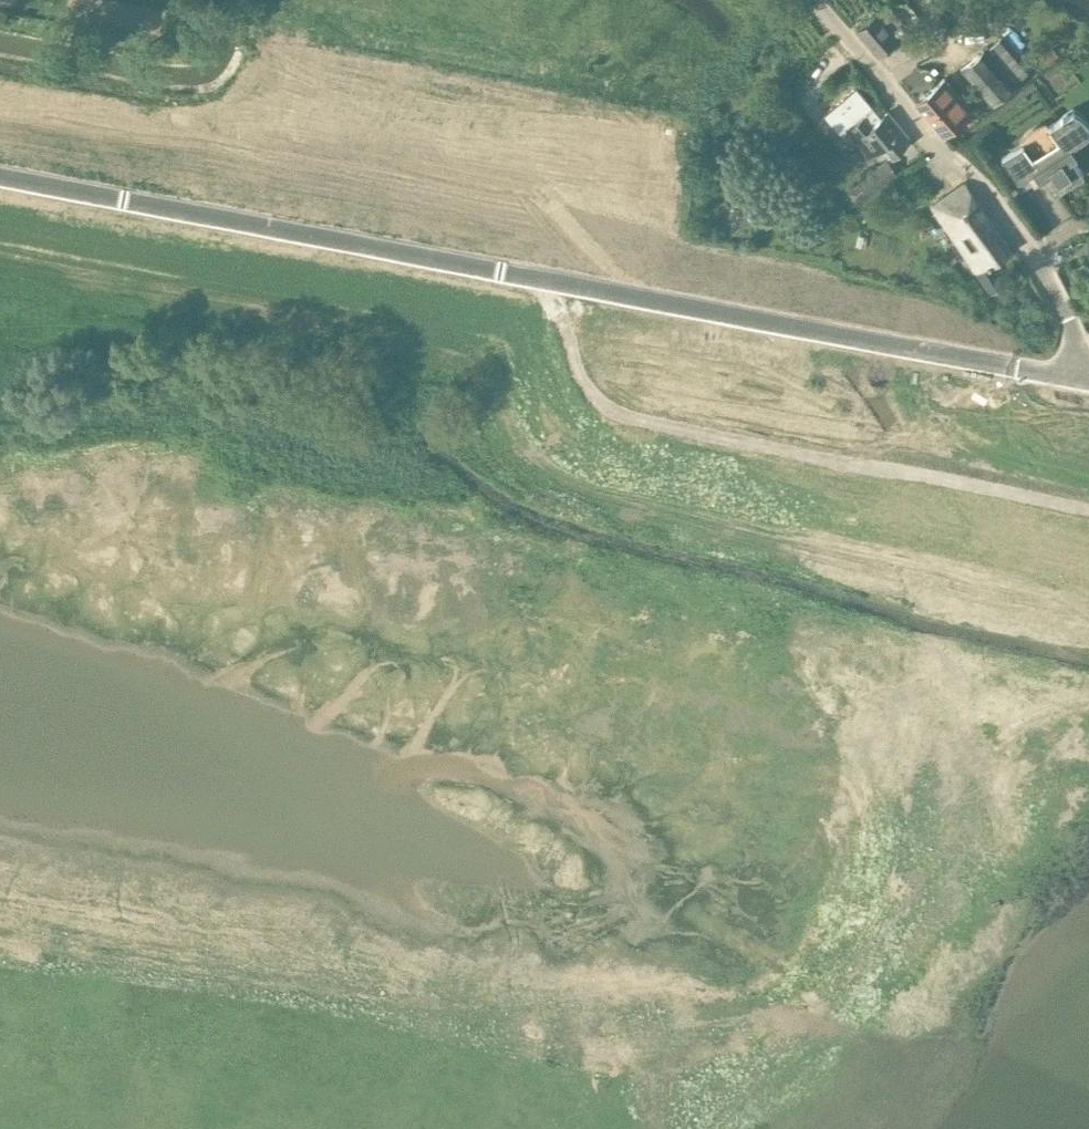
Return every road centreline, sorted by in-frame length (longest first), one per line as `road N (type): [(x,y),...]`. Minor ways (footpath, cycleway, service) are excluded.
road 1 (unclassified): [(1072,374),(0,175)]
road 2 (unclassified): [(814,0),(938,155),(965,173),(1038,262),(1063,310),(1072,374)]

